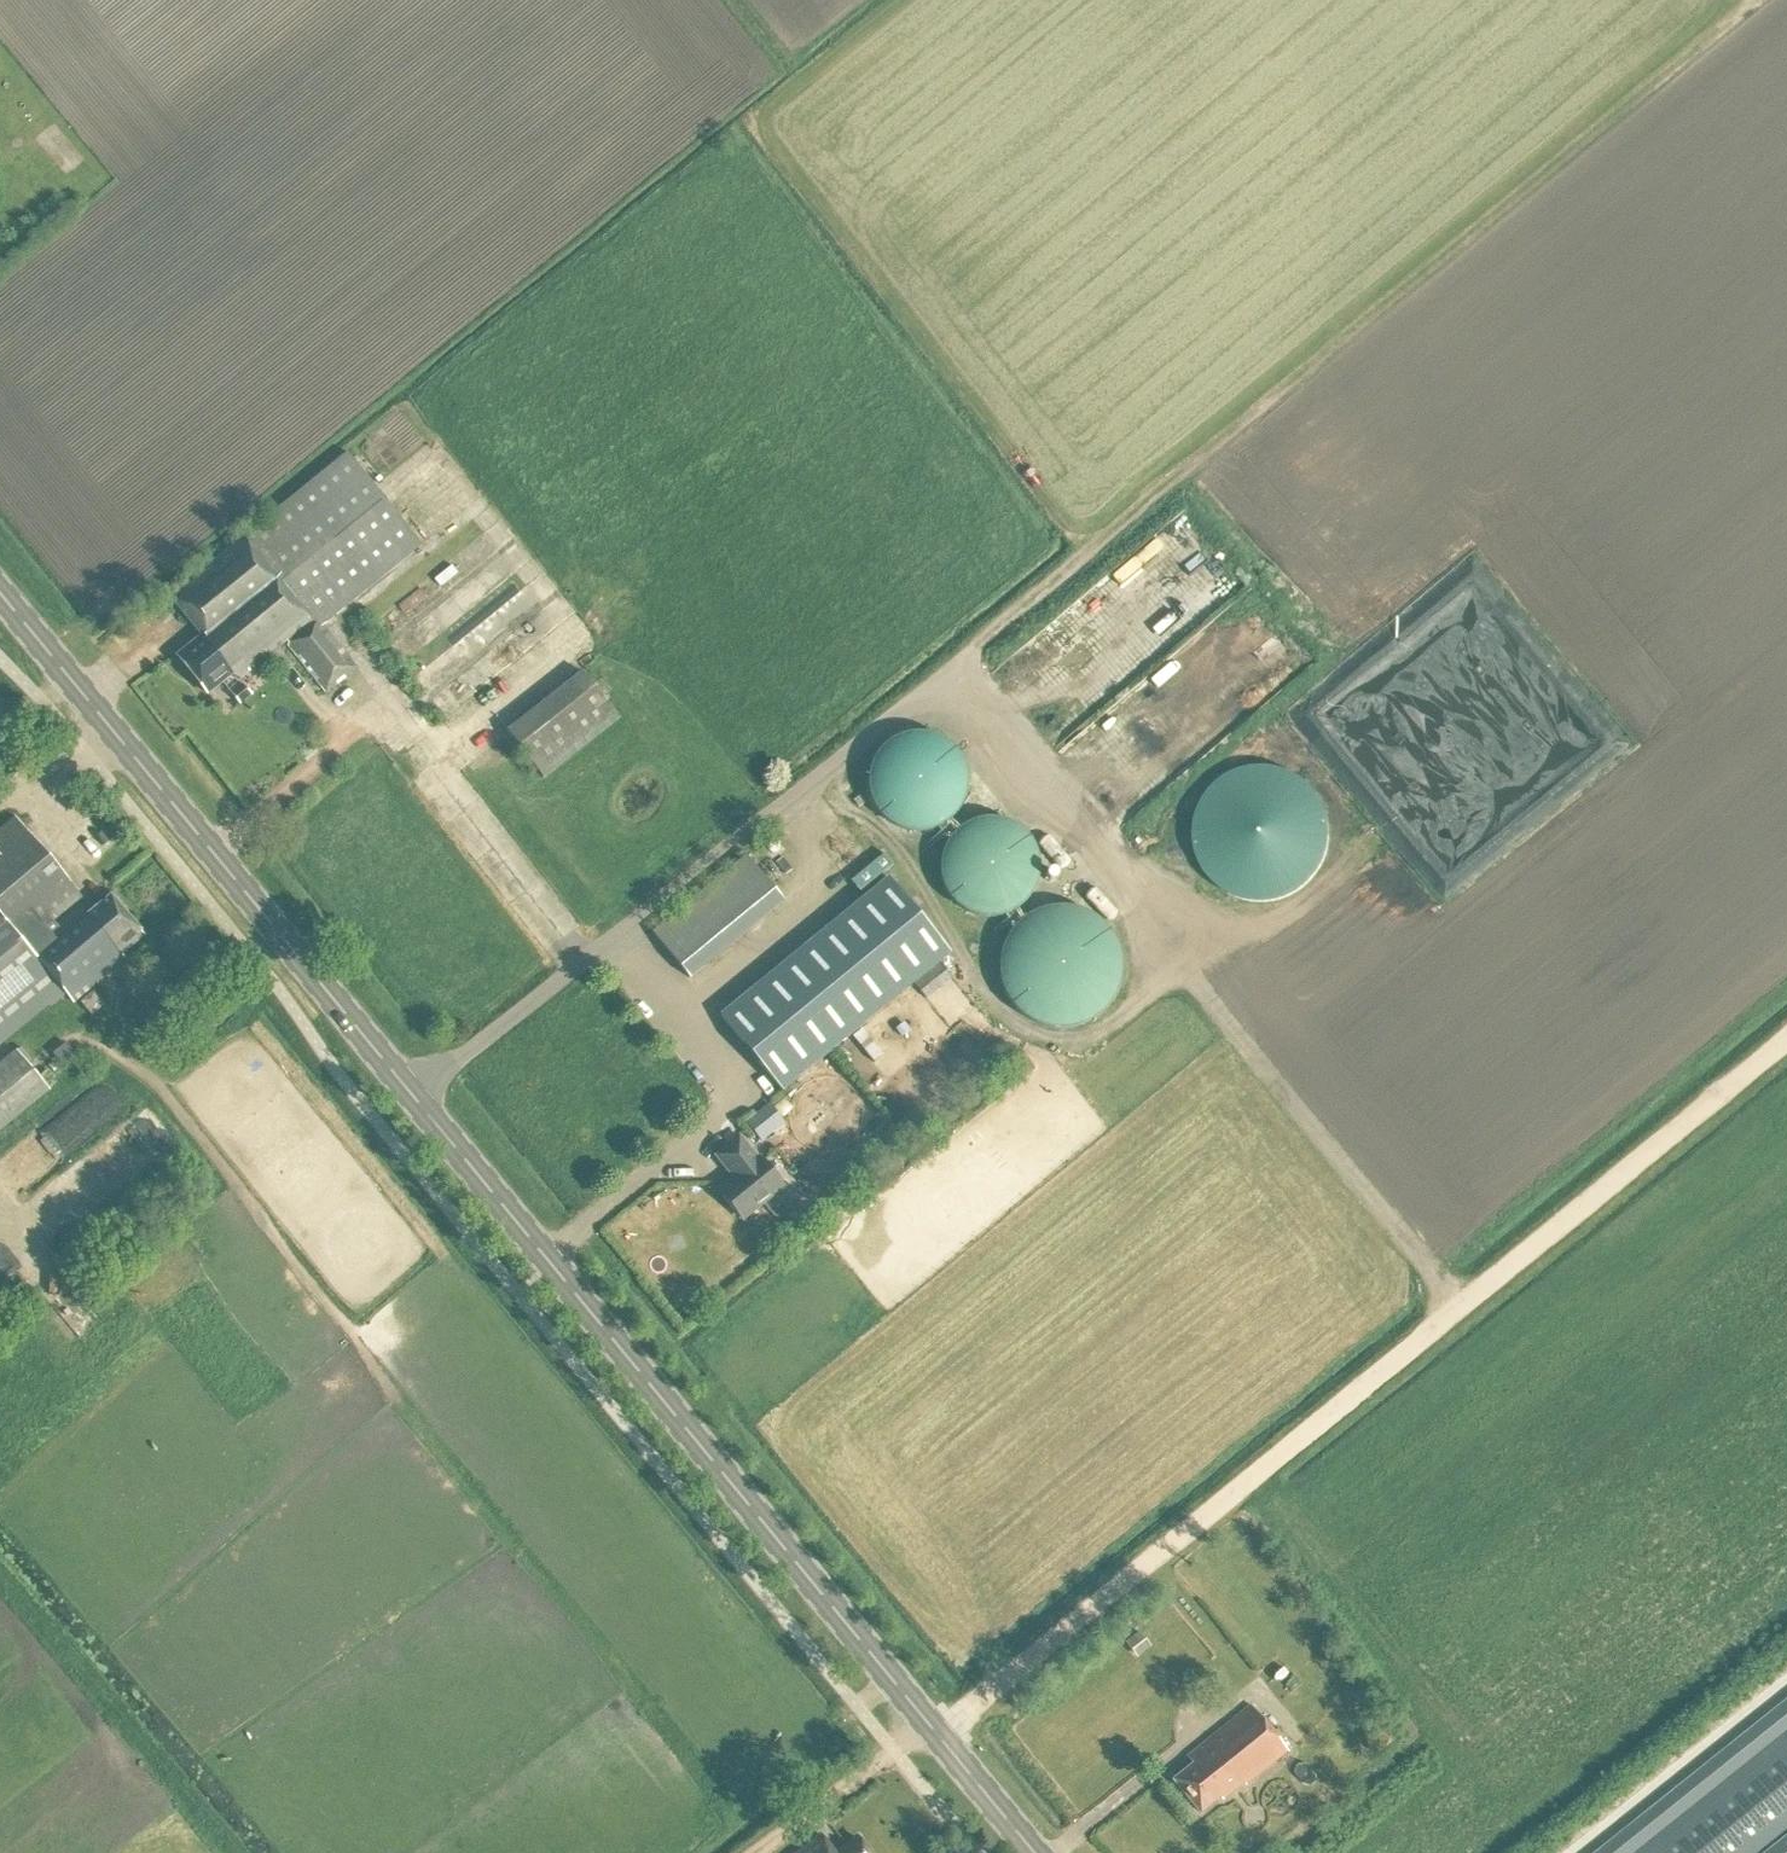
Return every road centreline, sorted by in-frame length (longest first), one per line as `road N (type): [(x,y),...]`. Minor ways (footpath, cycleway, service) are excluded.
road 1 (secondary): [(1033,1852),(0,594)]
road 2 (track): [(758,1852),(892,1749),(970,1708),(1786,1043)]
road 3 (track): [(976,647),(1759,0)]
road 4 (track): [(1459,1306),(1190,975)]

